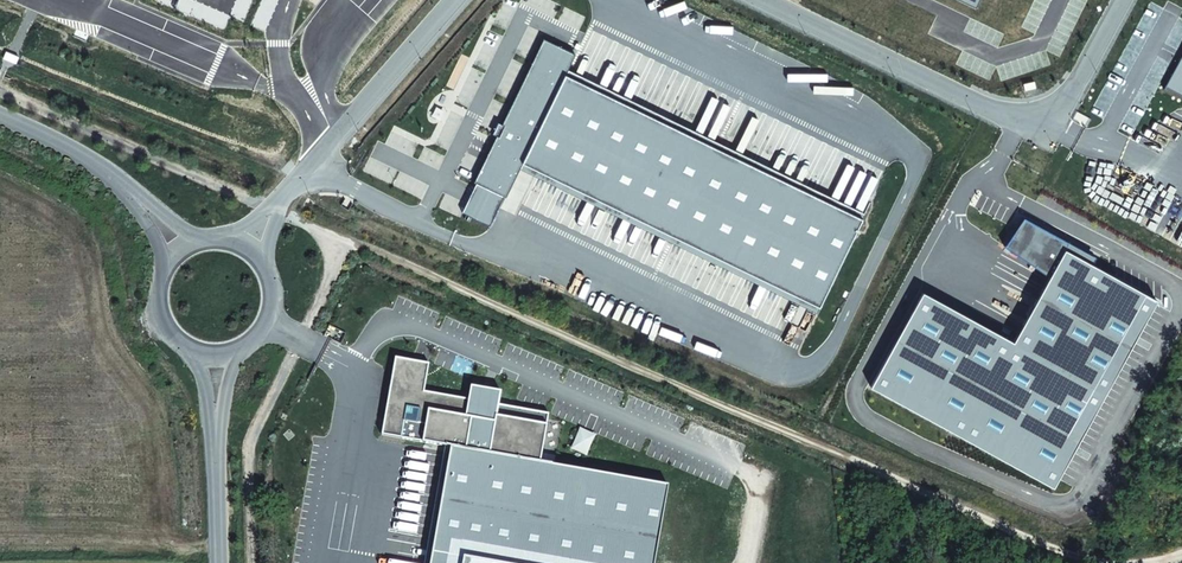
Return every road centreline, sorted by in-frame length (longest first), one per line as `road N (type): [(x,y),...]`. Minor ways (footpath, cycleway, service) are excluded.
road 1 (track): [(348,243),(627,351),(1012,528),(1134,559),(1181,555)]
road 2 (unclassified): [(762,0),(1022,118),(1055,113),(1071,97),(1122,0)]
road 3 (unclassified): [(293,194),(454,0)]
road 4 (unclassified): [(0,116),(85,153),(128,191)]
road 5 (unclassified): [(217,439),(219,562)]

